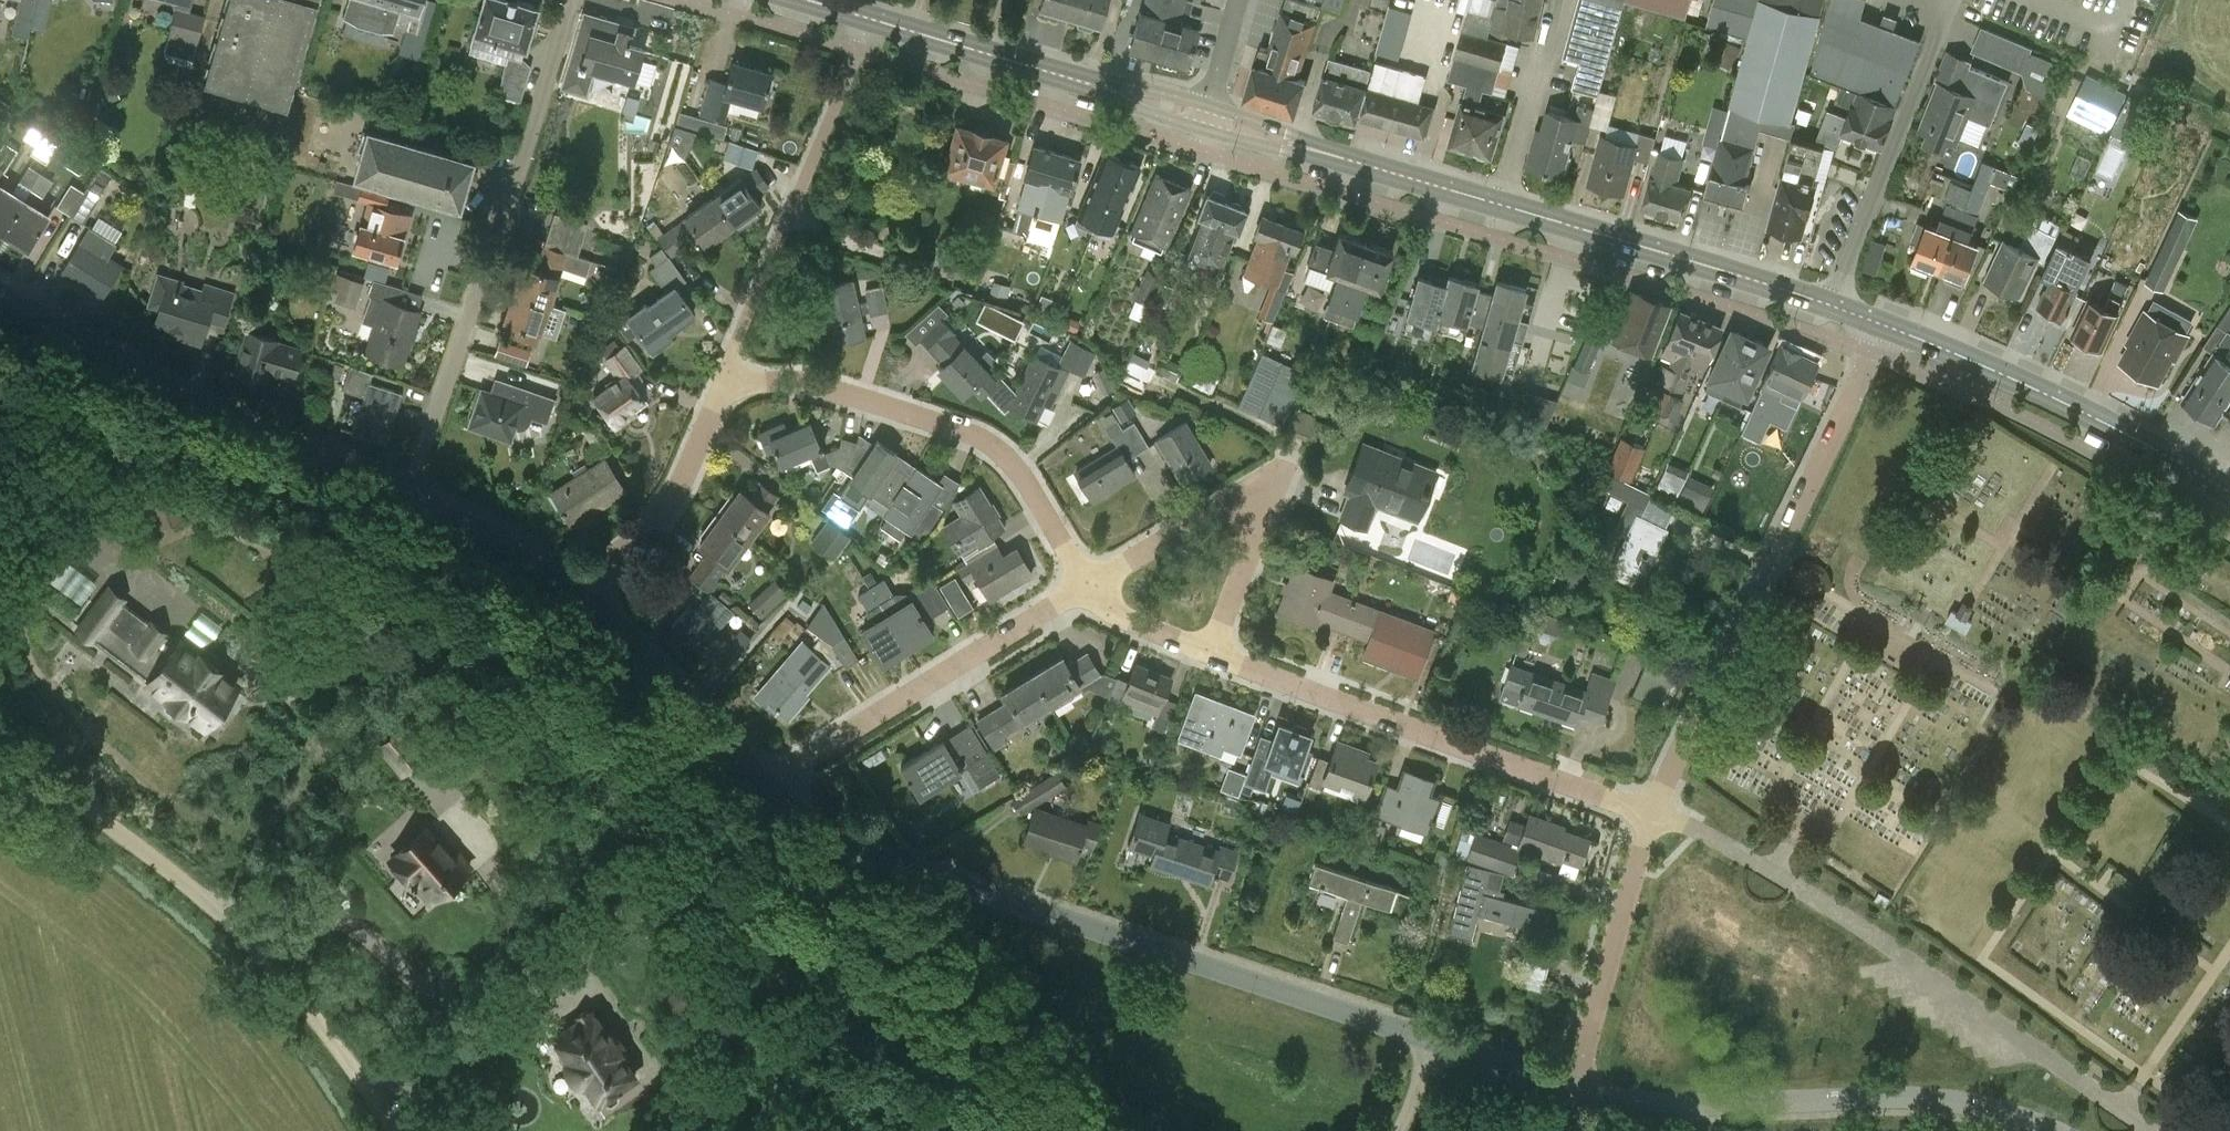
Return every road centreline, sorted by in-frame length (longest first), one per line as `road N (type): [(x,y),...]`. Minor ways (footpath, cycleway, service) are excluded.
road 1 (residential): [(1575,1091),(840,842),(763,783)]
road 2 (secondary): [(1885,323),(1206,119)]
road 3 (residential): [(2148,1130),(1786,874),(1661,808)]
road 4 (residential): [(398,1130),(291,988),(212,906),(0,751)]
road 5 (residential): [(1885,323),(1661,808)]
road 6 (residential): [(575,0),(404,493)]
road 7 (residential): [(2062,1130),(2046,1118),(1978,1099),(1683,1105),(1575,1091)]
road 8 (residential): [(1661,808),(1218,657)]
road 9 (residential): [(404,493),(215,417),(0,292)]
road 10 (residential): [(730,389),(799,380),(983,436),(1027,479),(1086,588)]
road 11 (residential): [(867,19),(737,345),(730,389)]
road 12 (residential): [(1086,588),(1251,484),(1266,493),(1270,513),(1218,657)]
road 13 (secondary): [(2229,484),(2180,447),(1885,323)]
road 14 (residential): [(763,783),(1086,588)]
road 15 (secondary): [(1206,119),(867,19)]
road 16 (residential): [(1575,1091),(1661,808)]
road 17 (residential): [(763,783),(581,595)]
road 18 (residential): [(581,595),(665,509),(730,389)]
road 19 (residential): [(581,595),(496,539),(404,493)]
road 20 (residential): [(1218,657),(1118,613),(1086,588)]
road 21 (residential): [(1206,119),(1237,0)]

